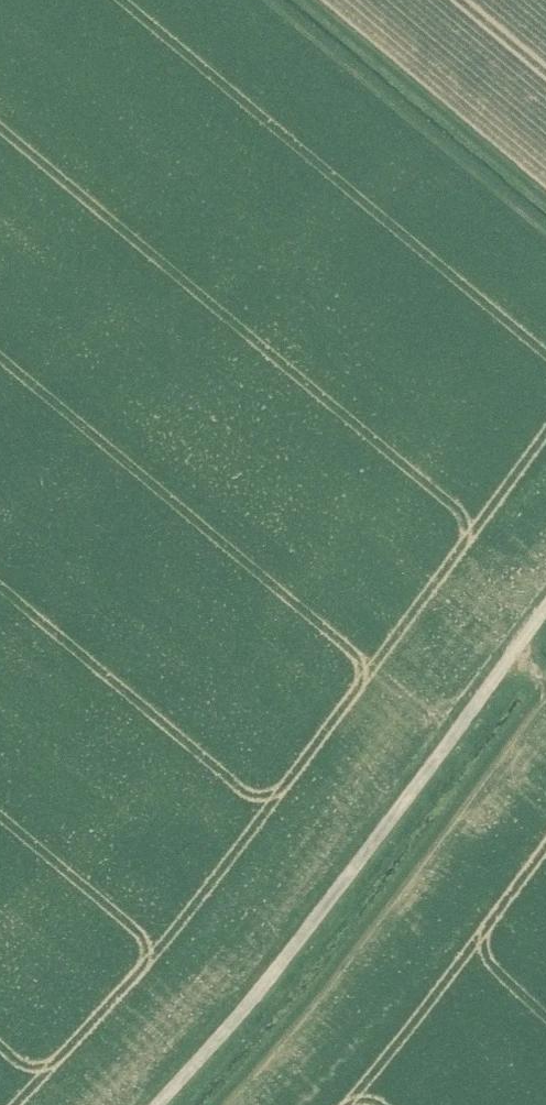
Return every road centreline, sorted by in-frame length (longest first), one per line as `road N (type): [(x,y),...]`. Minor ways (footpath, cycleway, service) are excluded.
road 1 (track): [(164,1104),(402,824),(545,623)]

